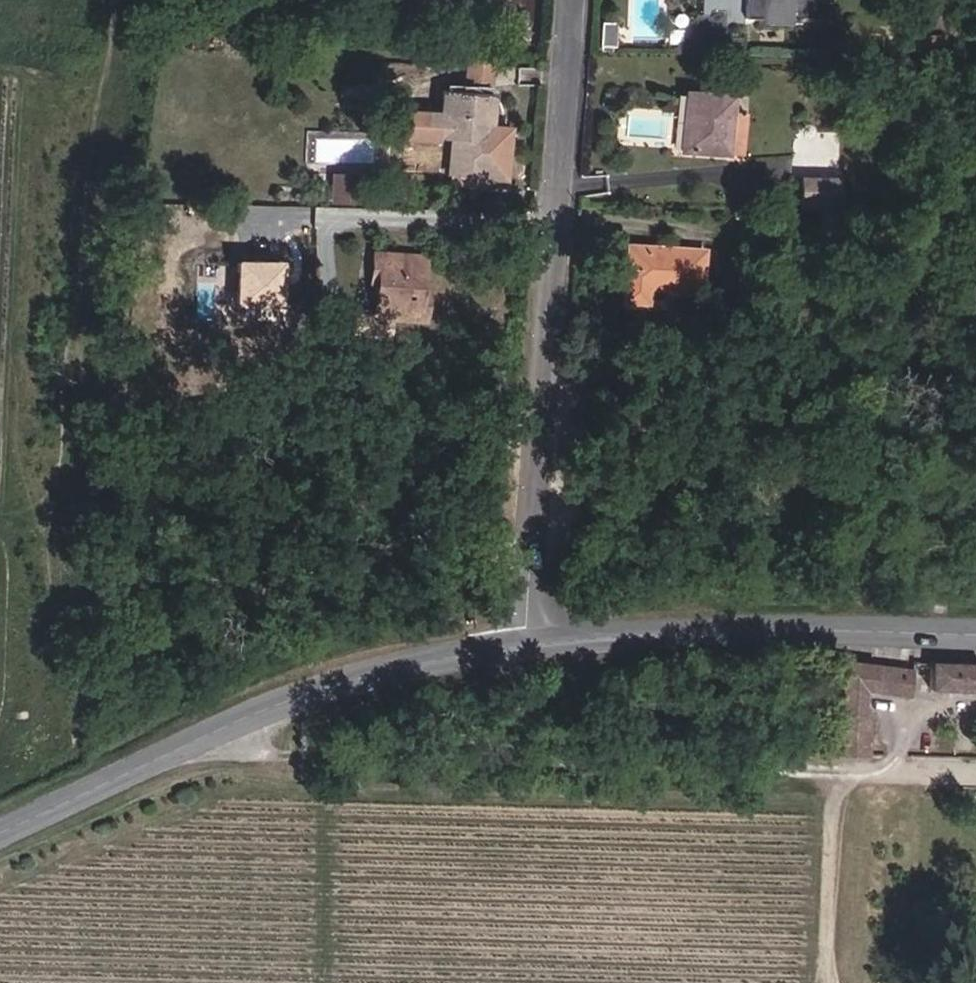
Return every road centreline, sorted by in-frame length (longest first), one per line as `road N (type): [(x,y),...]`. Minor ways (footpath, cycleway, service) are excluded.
road 1 (unclassified): [(574,0),(530,641)]
road 2 (tertiary): [(0,831),(334,683),(530,641)]
road 3 (tertiary): [(530,641),(669,630),(975,631)]

